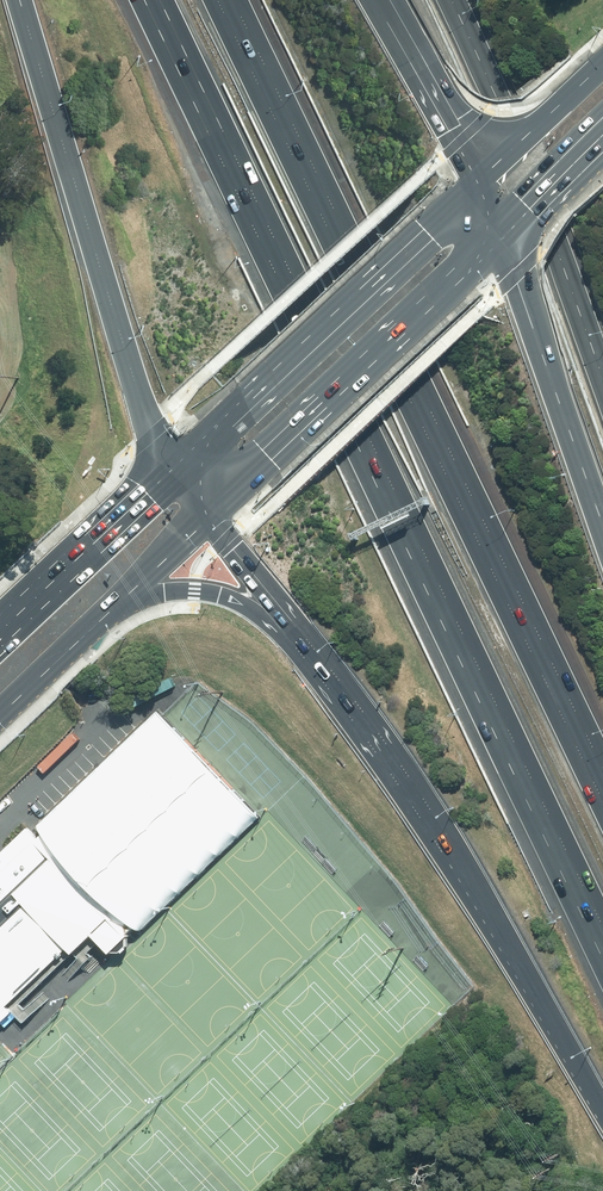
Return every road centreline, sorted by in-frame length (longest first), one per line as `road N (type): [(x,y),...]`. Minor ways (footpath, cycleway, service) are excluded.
road 1 (motorway): [(602,922),(161,0)]
road 2 (motorway): [(218,0),(602,800)]
road 3 (motorway): [(602,1109),(416,795),(286,615)]
road 4 (motorway): [(173,469),(139,399),(19,0)]
road 5 (secondary): [(173,469),(478,182)]
road 6 (secondary): [(502,236),(210,516)]
road 7 (motorway): [(502,236),(602,524)]
road 8 (secondary): [(0,630),(173,469)]
road 9 (motorway): [(379,0),(478,182)]
road 10 (secondary): [(128,596),(0,714)]
road 11 (secondary): [(478,182),(602,64)]
road 12 (motorway): [(286,615),(195,586),(128,596)]
road 13 (secondary): [(602,137),(502,236)]
road 14 (motorway): [(286,615),(210,516)]

